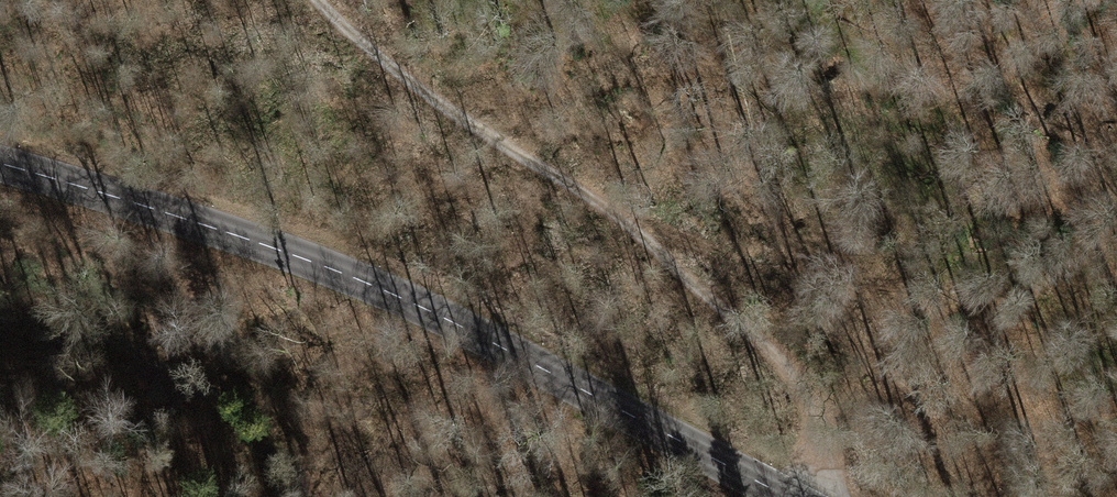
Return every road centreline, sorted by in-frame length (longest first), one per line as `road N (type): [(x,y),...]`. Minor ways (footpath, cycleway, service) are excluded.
road 1 (tertiary): [(0,162),(384,289),(789,496)]
road 2 (track): [(326,0),(461,111),(727,299),(789,360),(819,423),(829,496)]

